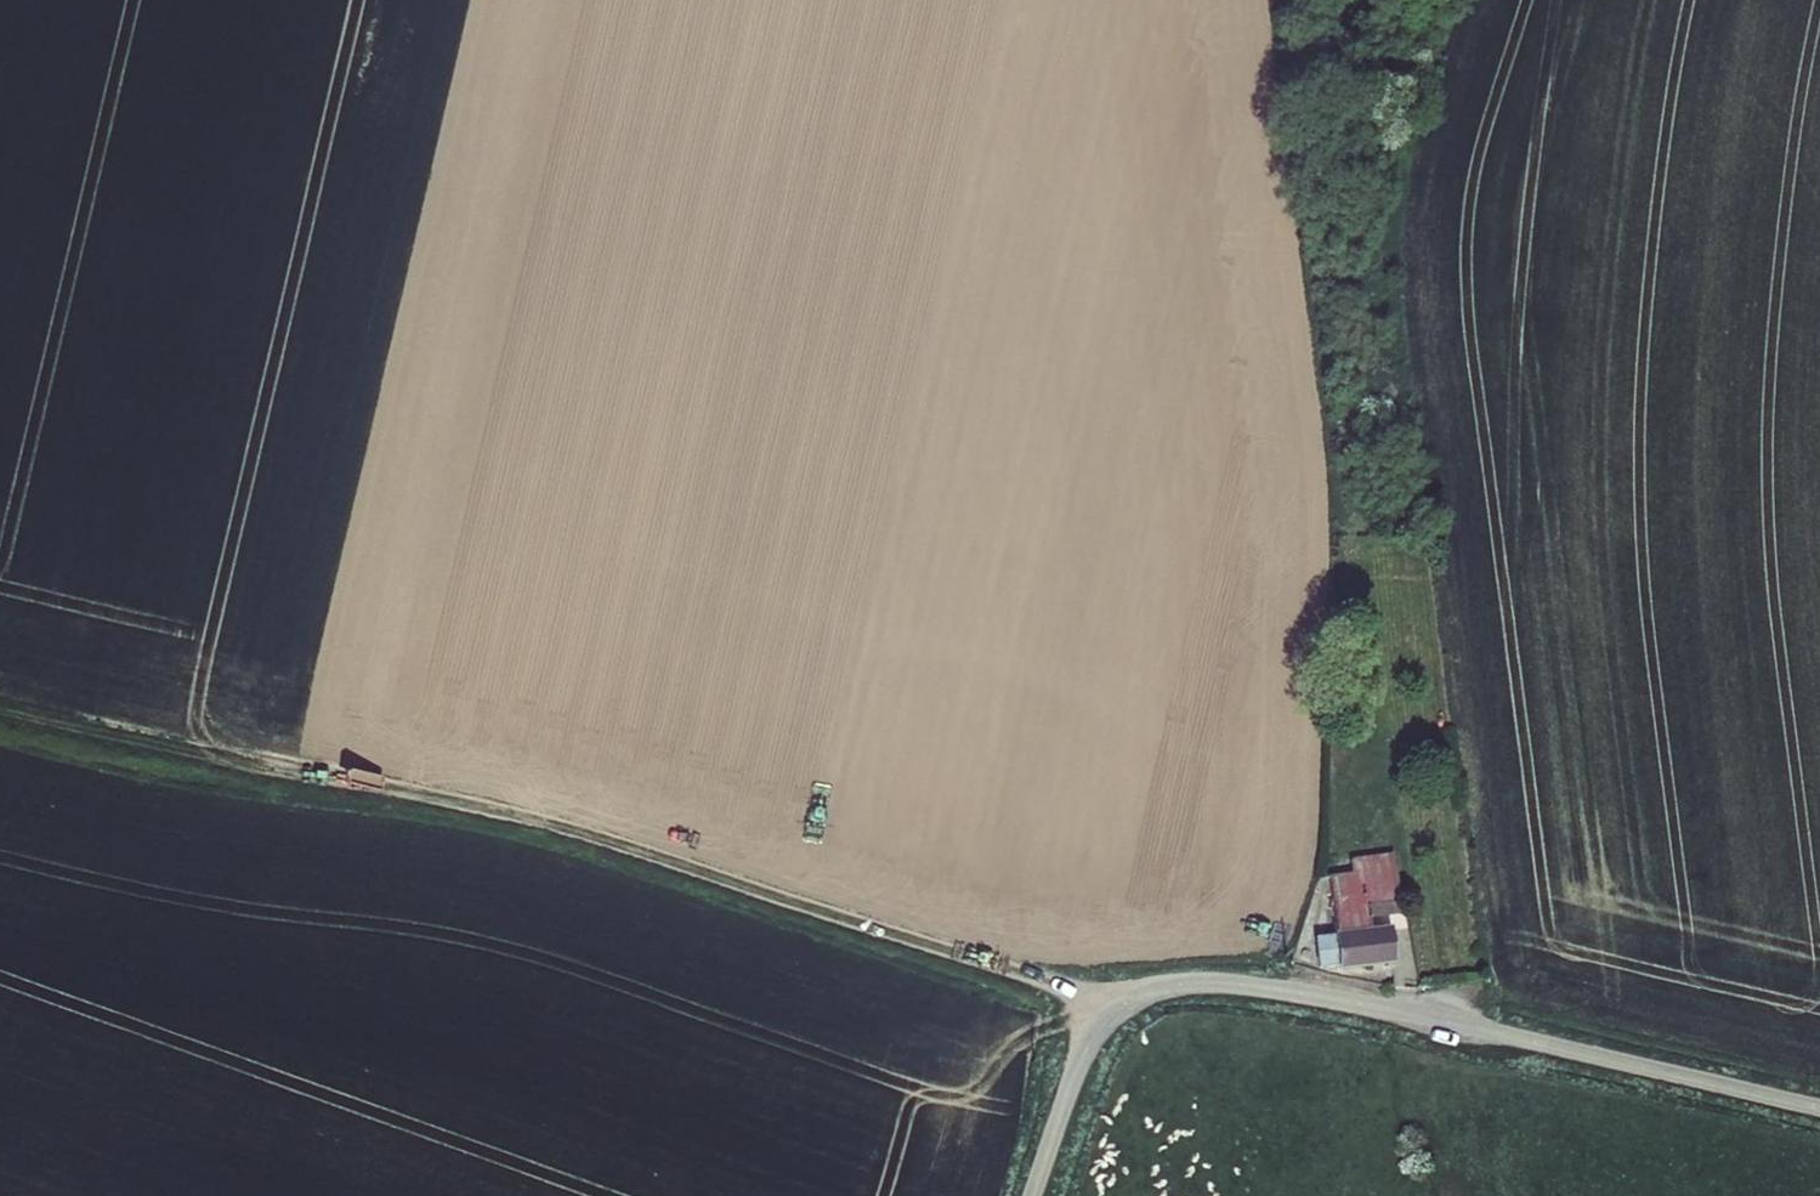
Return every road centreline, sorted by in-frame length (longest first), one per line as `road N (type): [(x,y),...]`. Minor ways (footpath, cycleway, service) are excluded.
road 1 (track): [(1118,1005),(565,829),(0,714)]
road 2 (unclassified): [(1819,1106),(1317,995),(1191,982),(1129,997),(1098,1025),(1031,1195)]

